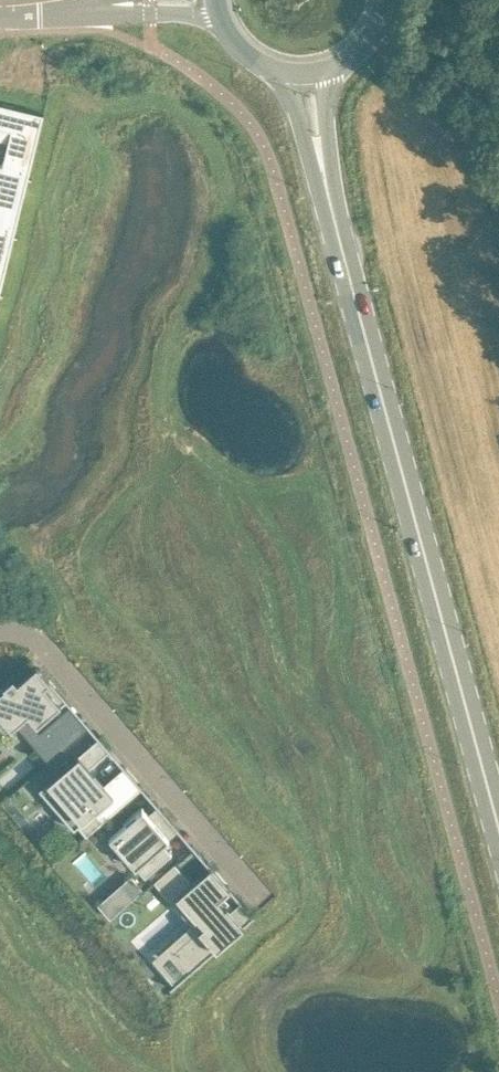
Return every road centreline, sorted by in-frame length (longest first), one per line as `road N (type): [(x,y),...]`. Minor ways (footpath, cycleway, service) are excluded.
road 1 (secondary): [(498,830),(324,175)]
road 2 (residential): [(282,915),(47,651),(0,626)]

